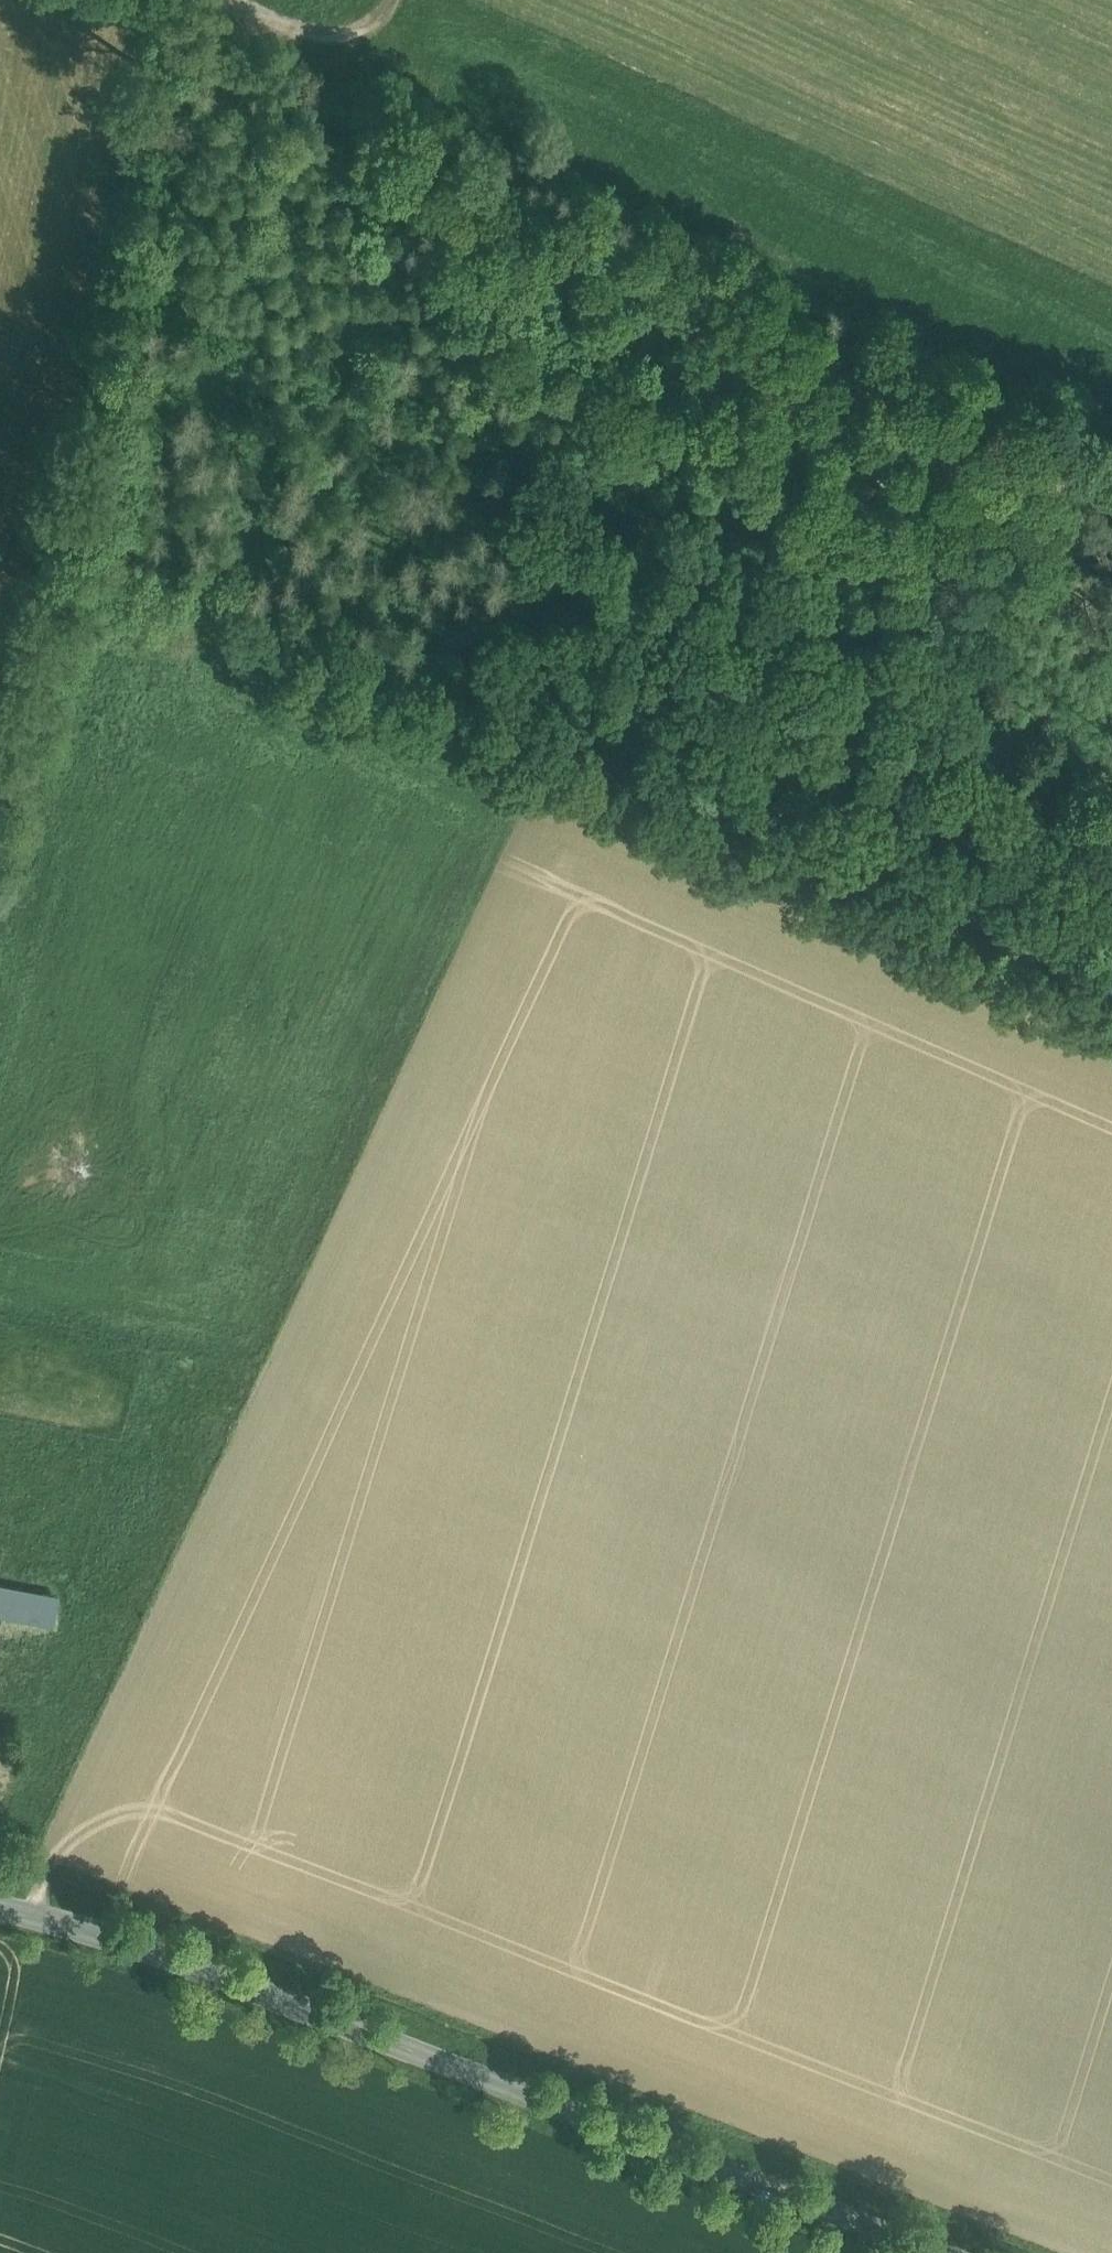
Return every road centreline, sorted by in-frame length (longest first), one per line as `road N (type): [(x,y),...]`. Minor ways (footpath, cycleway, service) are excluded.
road 1 (secondary): [(945,2252),(111,1937),(0,1908)]
road 2 (track): [(375,0),(355,25),(257,21),(211,0)]

